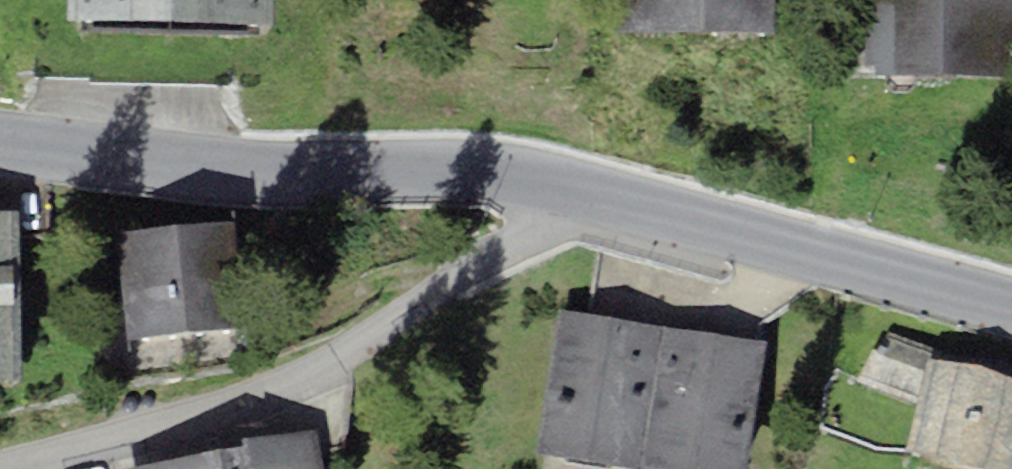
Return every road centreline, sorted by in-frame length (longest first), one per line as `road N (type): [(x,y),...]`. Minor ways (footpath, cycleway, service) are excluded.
road 1 (residential): [(620,207),(497,260),(211,415),(0,466)]
road 2 (residential): [(620,207),(445,171),(203,172),(0,142)]
road 3 (residential): [(1011,308),(620,207)]

